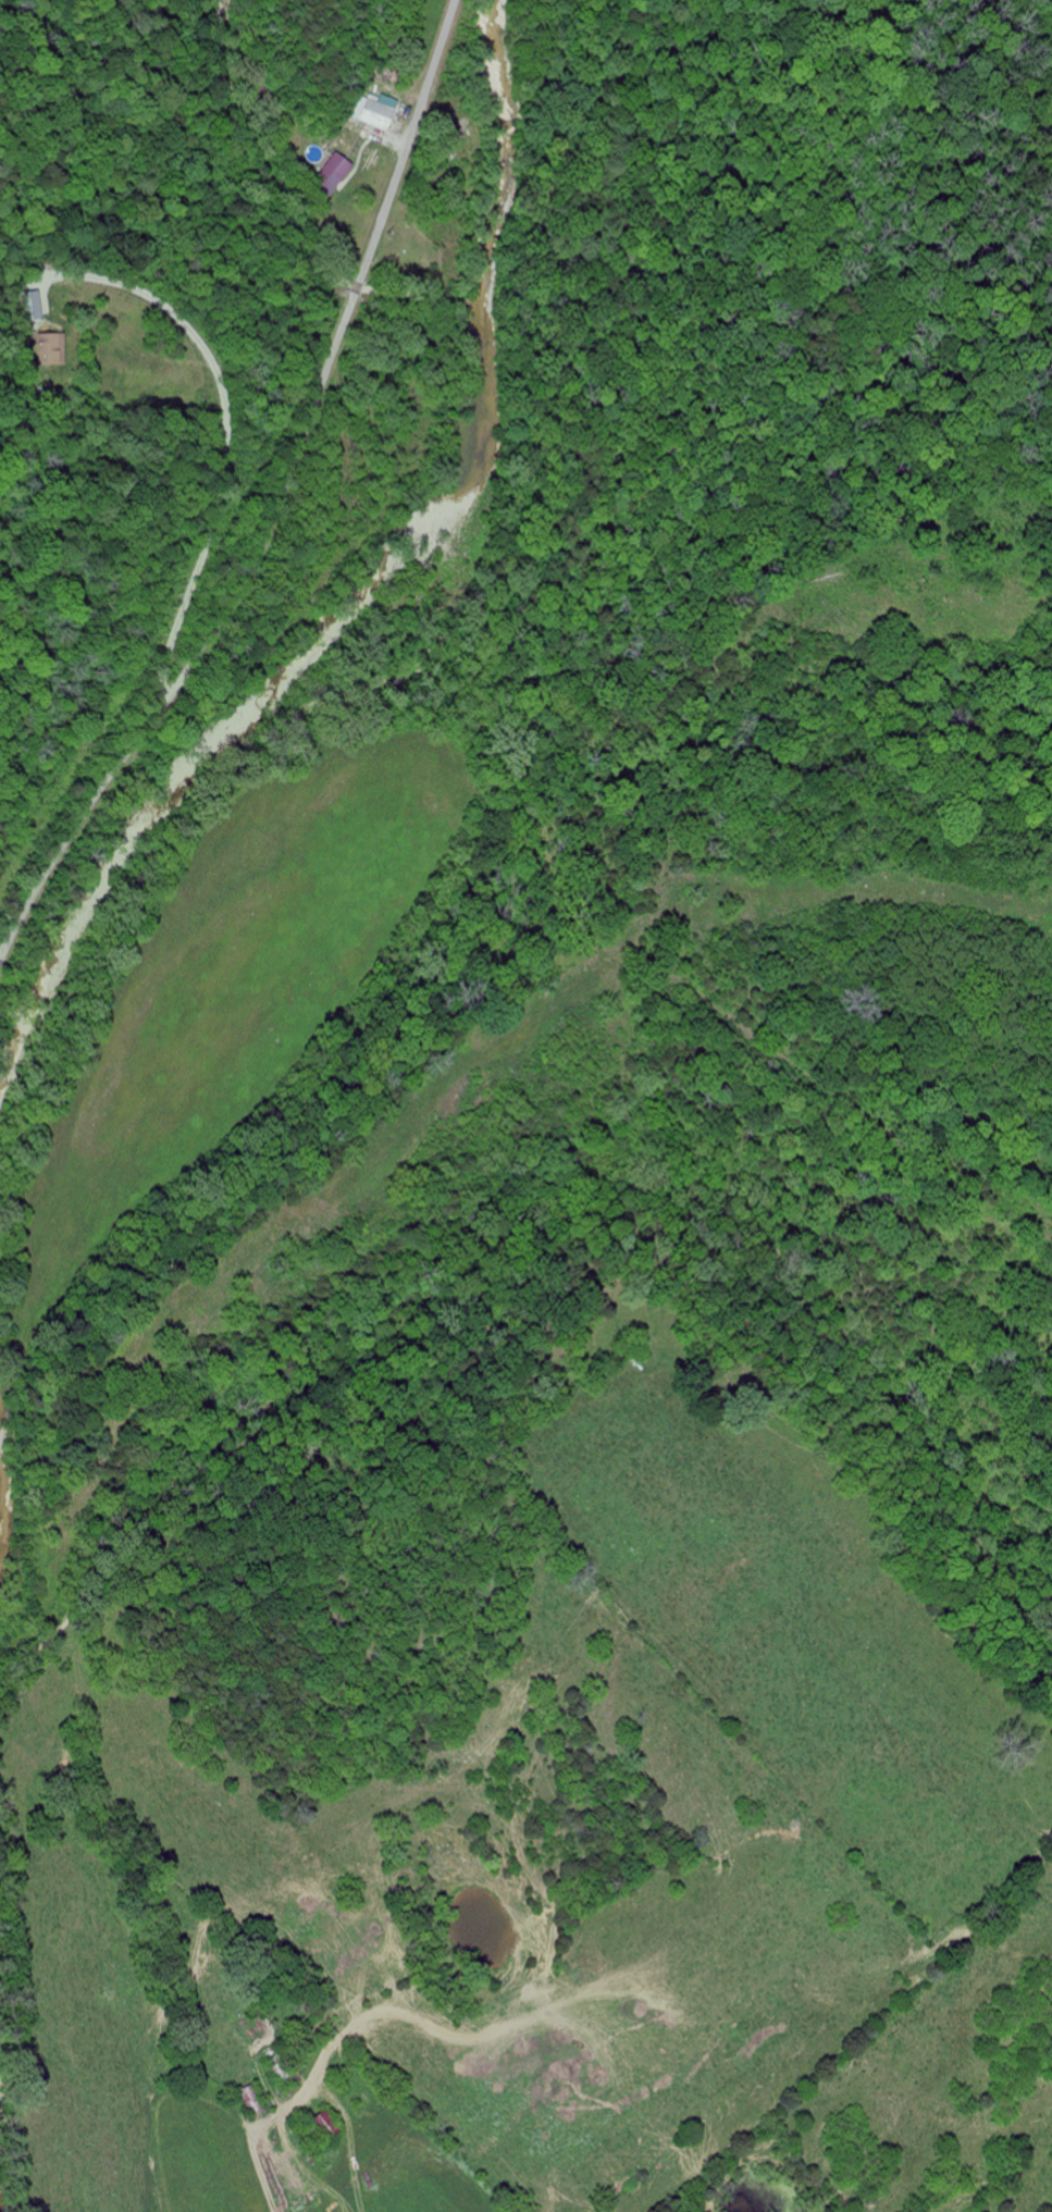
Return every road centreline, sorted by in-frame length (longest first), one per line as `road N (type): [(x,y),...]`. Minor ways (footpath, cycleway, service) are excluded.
road 1 (residential): [(0,962),(34,893),(244,582),(364,279),(457,0)]

